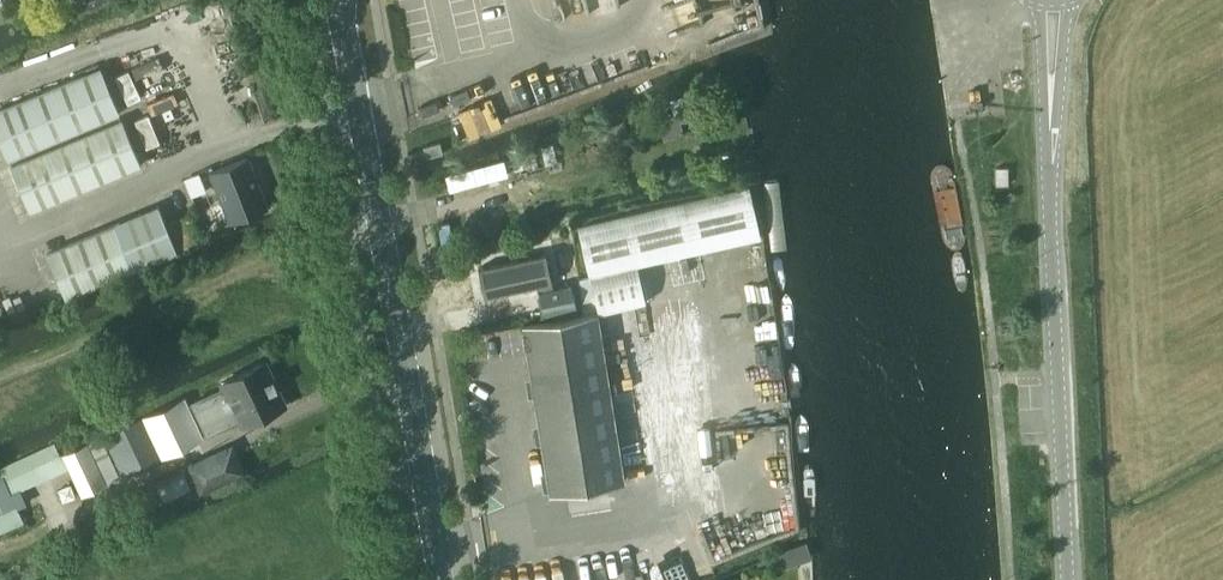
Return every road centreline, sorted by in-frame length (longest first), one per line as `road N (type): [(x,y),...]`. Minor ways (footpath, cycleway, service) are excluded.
road 1 (secondary): [(443,579),(351,50)]
road 2 (tertiary): [(1066,579),(1050,133)]
road 3 (tertiary): [(1050,133),(1069,0)]
road 4 (tertiary): [(1040,0),(1050,133)]

